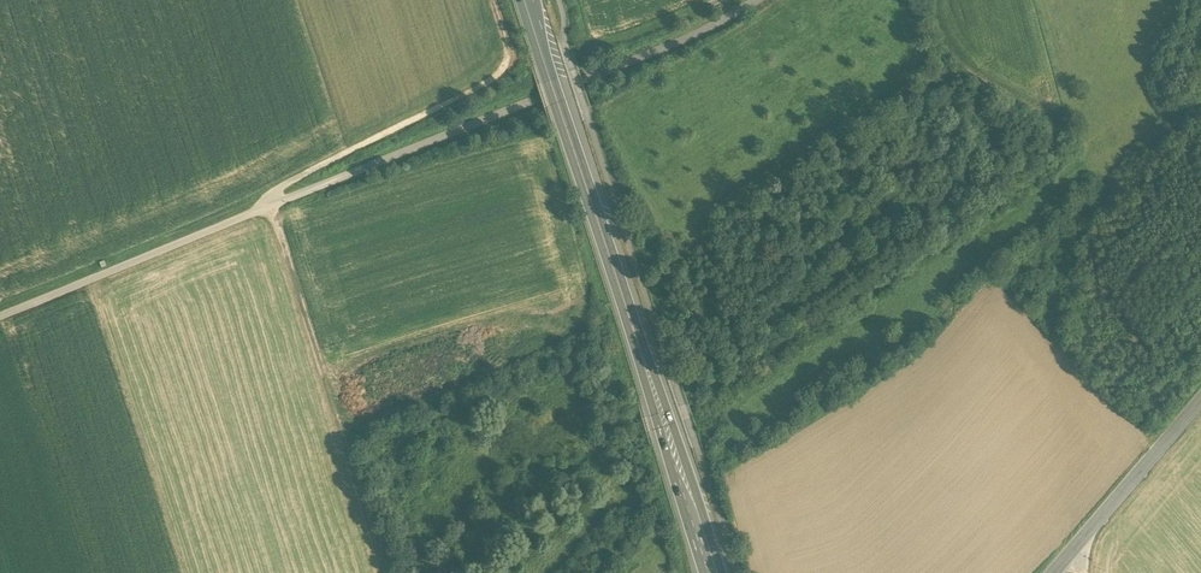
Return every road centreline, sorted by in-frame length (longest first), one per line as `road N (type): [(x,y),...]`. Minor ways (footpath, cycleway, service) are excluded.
road 1 (track): [(0,317),(513,111),(757,0)]
road 2 (track): [(492,0),(507,56),(497,77),(273,194),(390,572)]
road 3 (primary): [(717,572),(531,0)]
road 4 (tertiary): [(1200,403),(1054,572)]

